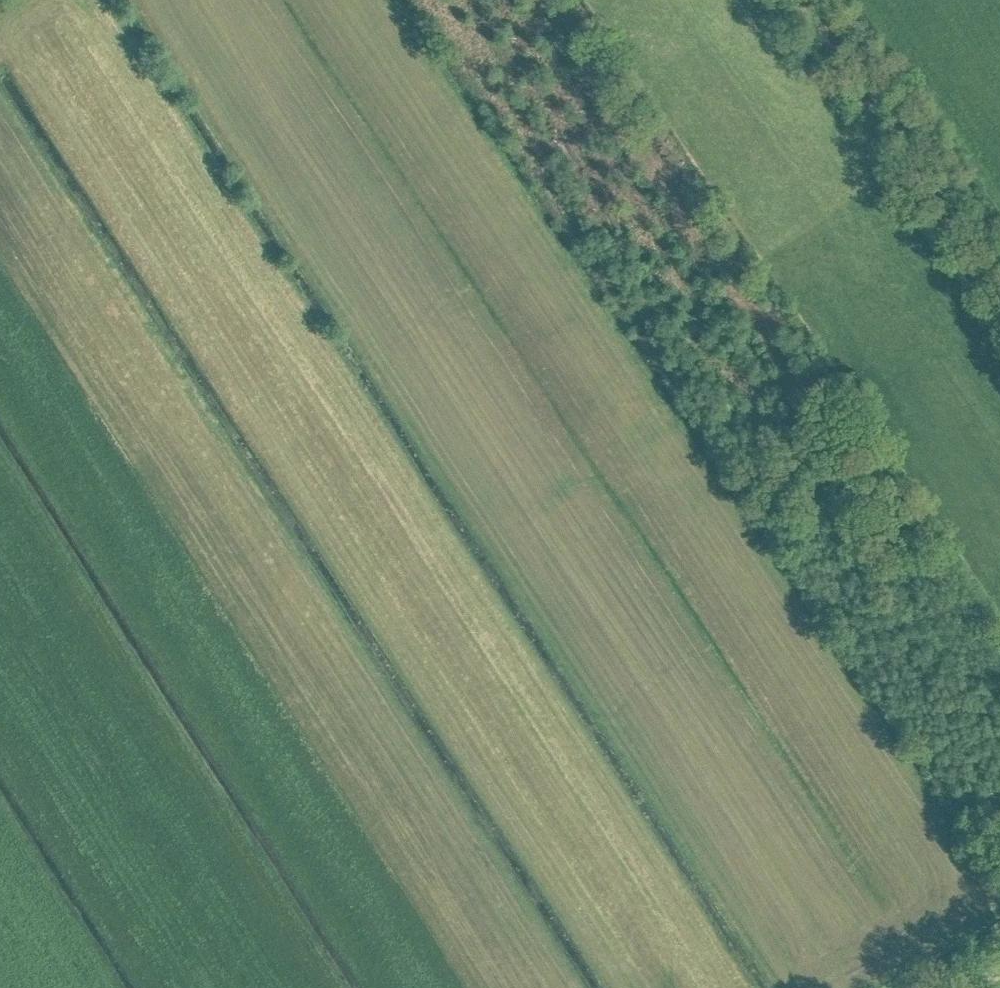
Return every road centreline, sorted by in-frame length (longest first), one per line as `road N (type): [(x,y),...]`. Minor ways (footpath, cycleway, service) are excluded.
road 1 (track): [(783,0),(999,320)]

